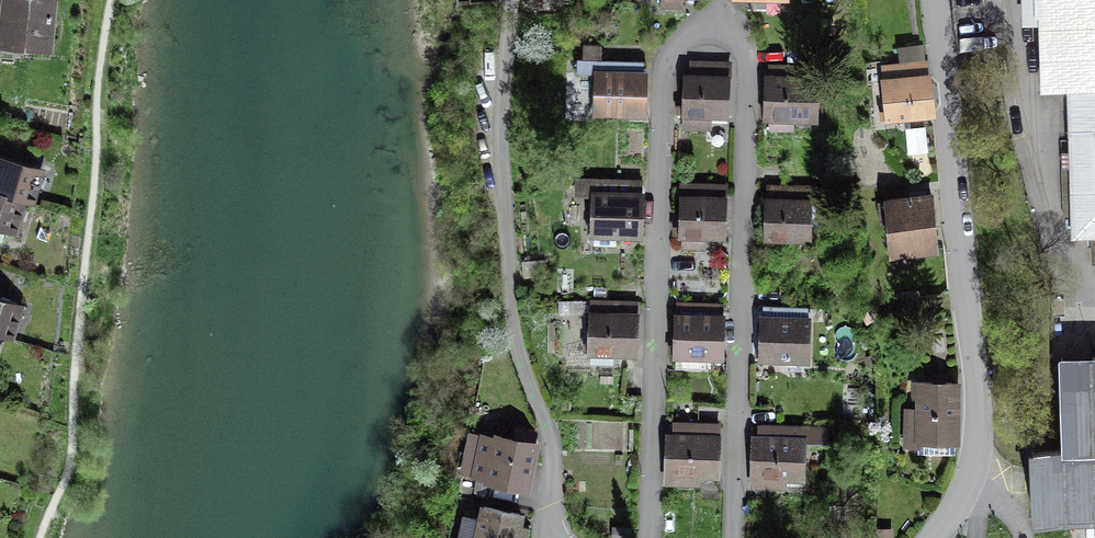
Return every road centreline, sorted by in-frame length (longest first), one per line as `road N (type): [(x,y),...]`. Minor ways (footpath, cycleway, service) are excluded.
road 1 (residential): [(937,537),(976,468),(946,71),(933,0)]
road 2 (residential): [(648,537),(662,72),(681,41),(717,27)]
road 3 (residential): [(734,537),(747,65),(736,37),(717,27)]

